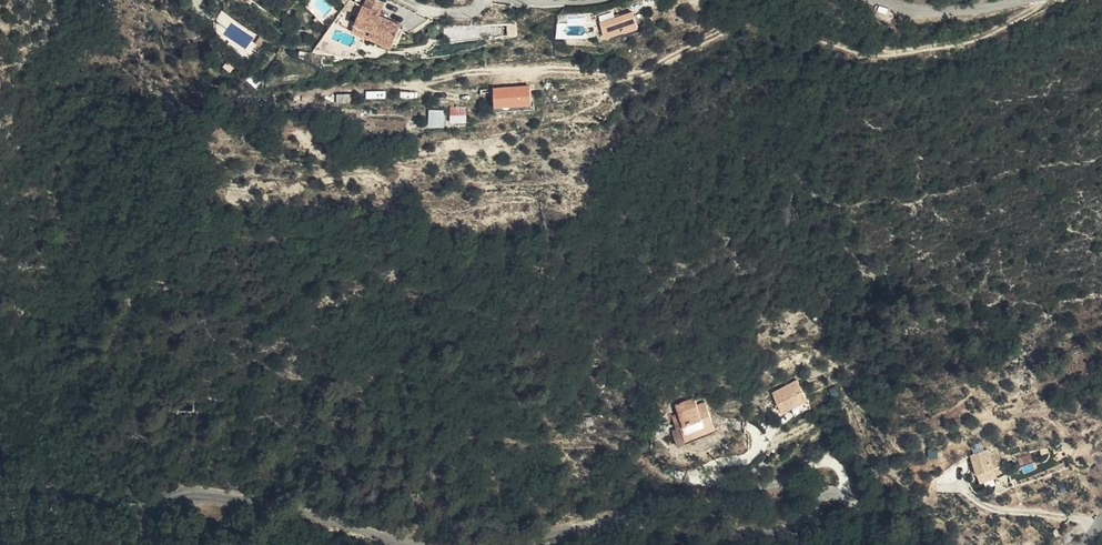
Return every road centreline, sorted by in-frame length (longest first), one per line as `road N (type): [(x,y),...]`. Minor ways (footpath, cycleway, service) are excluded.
road 1 (unclassified): [(913,544),(804,523),(590,521),(498,544)]
road 2 (unclassified): [(414,544),(279,508),(191,496),(165,501),(153,525),(159,544)]
road 3 (unclassified): [(870,0),(943,12),(1032,0)]
road 4 (track): [(747,483),(700,483),(637,447),(599,439)]

